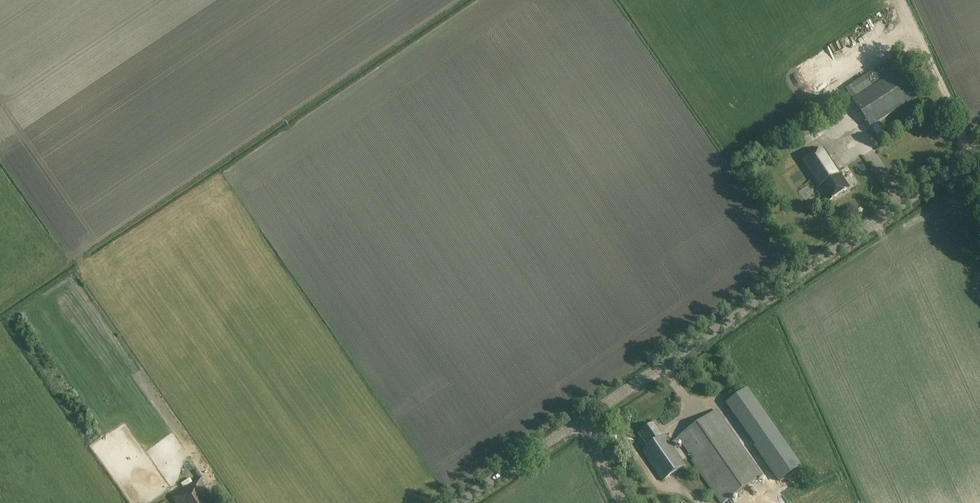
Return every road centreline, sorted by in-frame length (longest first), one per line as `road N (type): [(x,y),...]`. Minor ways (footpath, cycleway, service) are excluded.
road 1 (tertiary): [(463,502),(979,152)]

